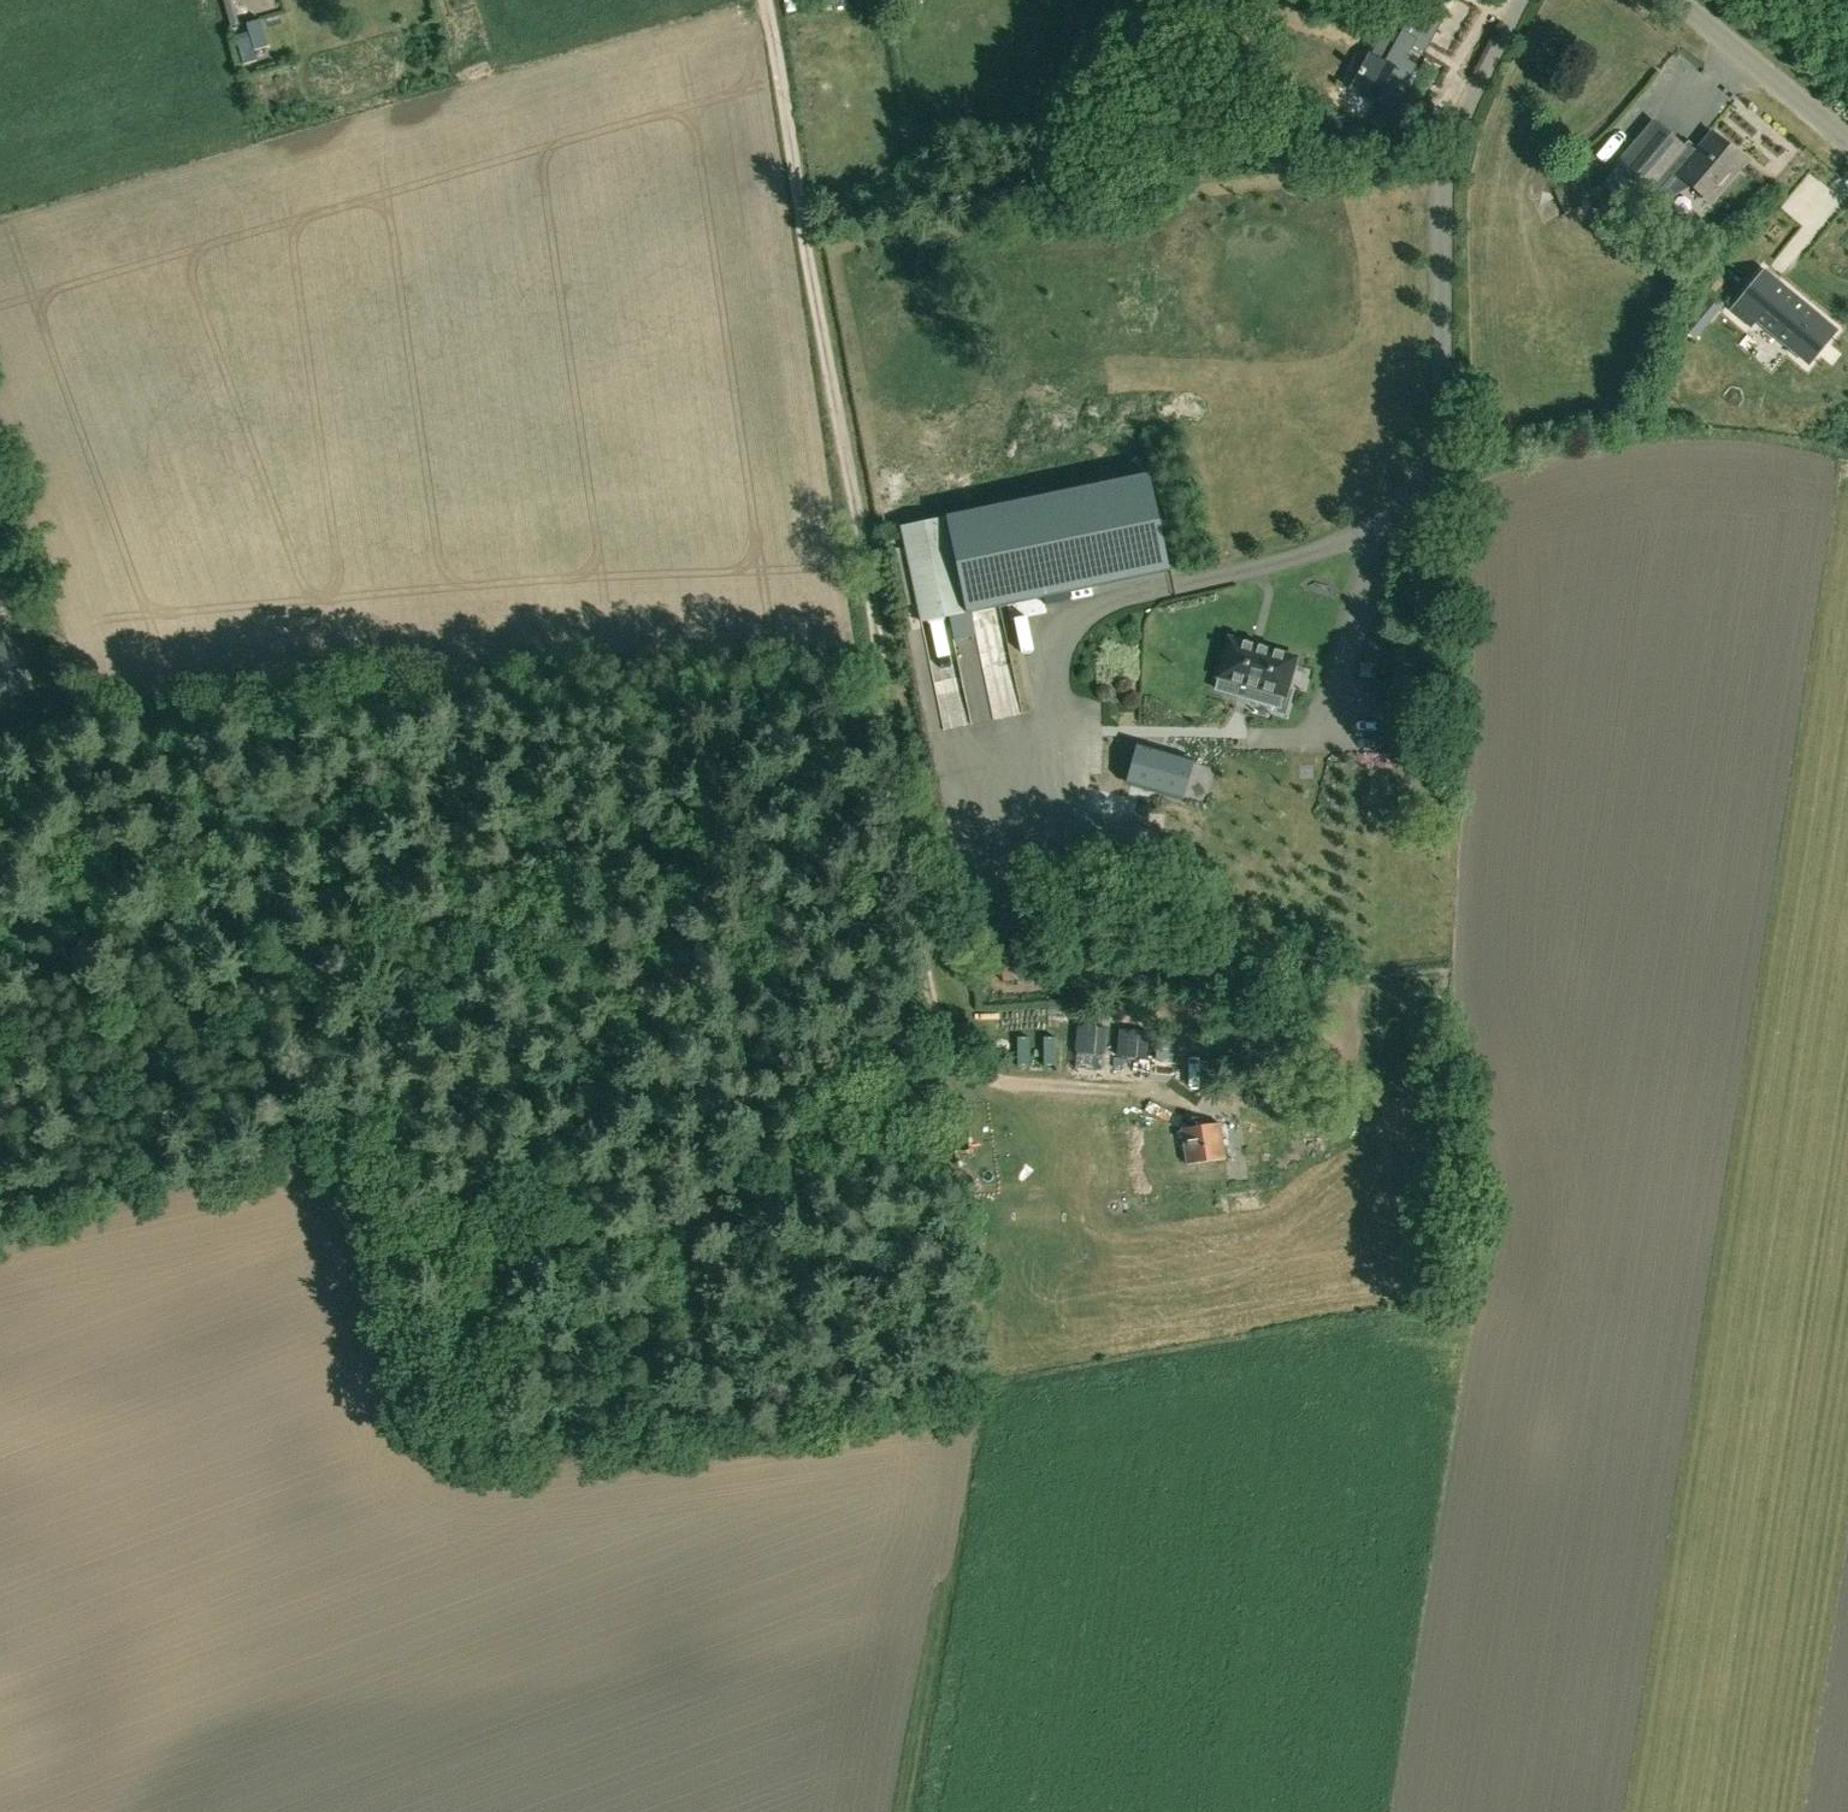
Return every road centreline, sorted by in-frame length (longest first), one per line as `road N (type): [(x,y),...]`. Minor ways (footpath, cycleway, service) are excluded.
road 1 (unclassified): [(1847,141),(1678,0)]

